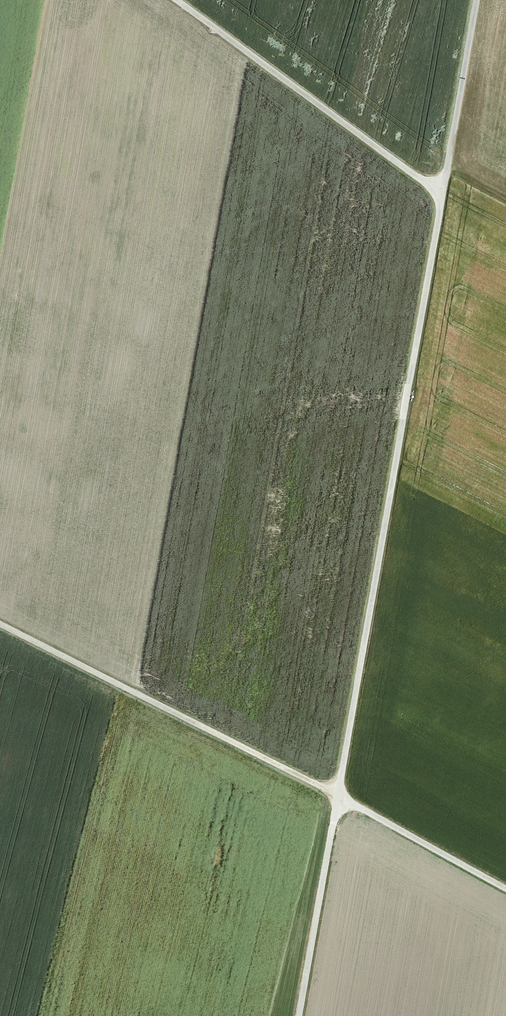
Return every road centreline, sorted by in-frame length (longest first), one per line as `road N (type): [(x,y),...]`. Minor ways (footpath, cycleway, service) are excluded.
road 1 (track): [(298,1015),(474,0)]
road 2 (track): [(505,889),(0,624)]
road 3 (track): [(440,196),(174,0)]

